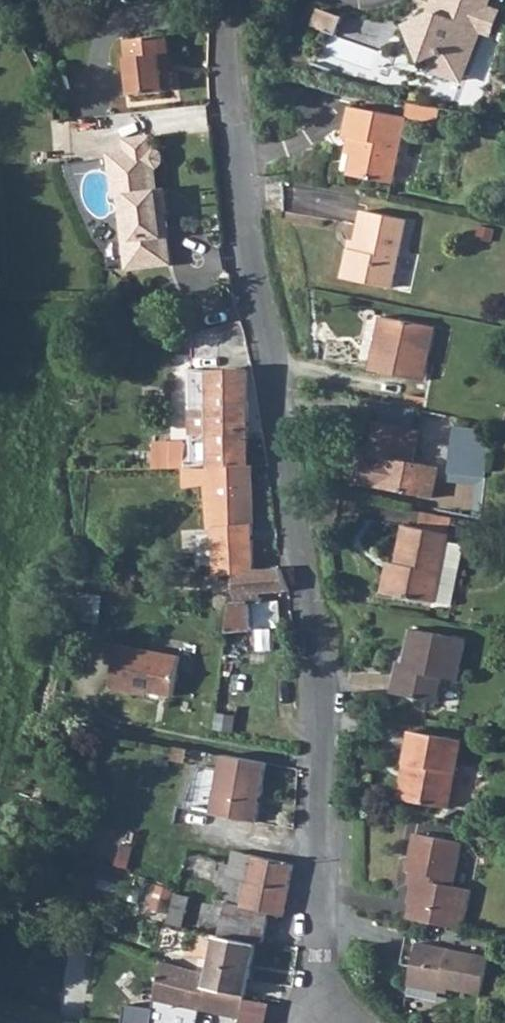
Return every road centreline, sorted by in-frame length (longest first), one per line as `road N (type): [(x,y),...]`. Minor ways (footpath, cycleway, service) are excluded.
road 1 (residential): [(241,0),(227,41),(250,244),(316,616),(327,733),(325,1022)]

